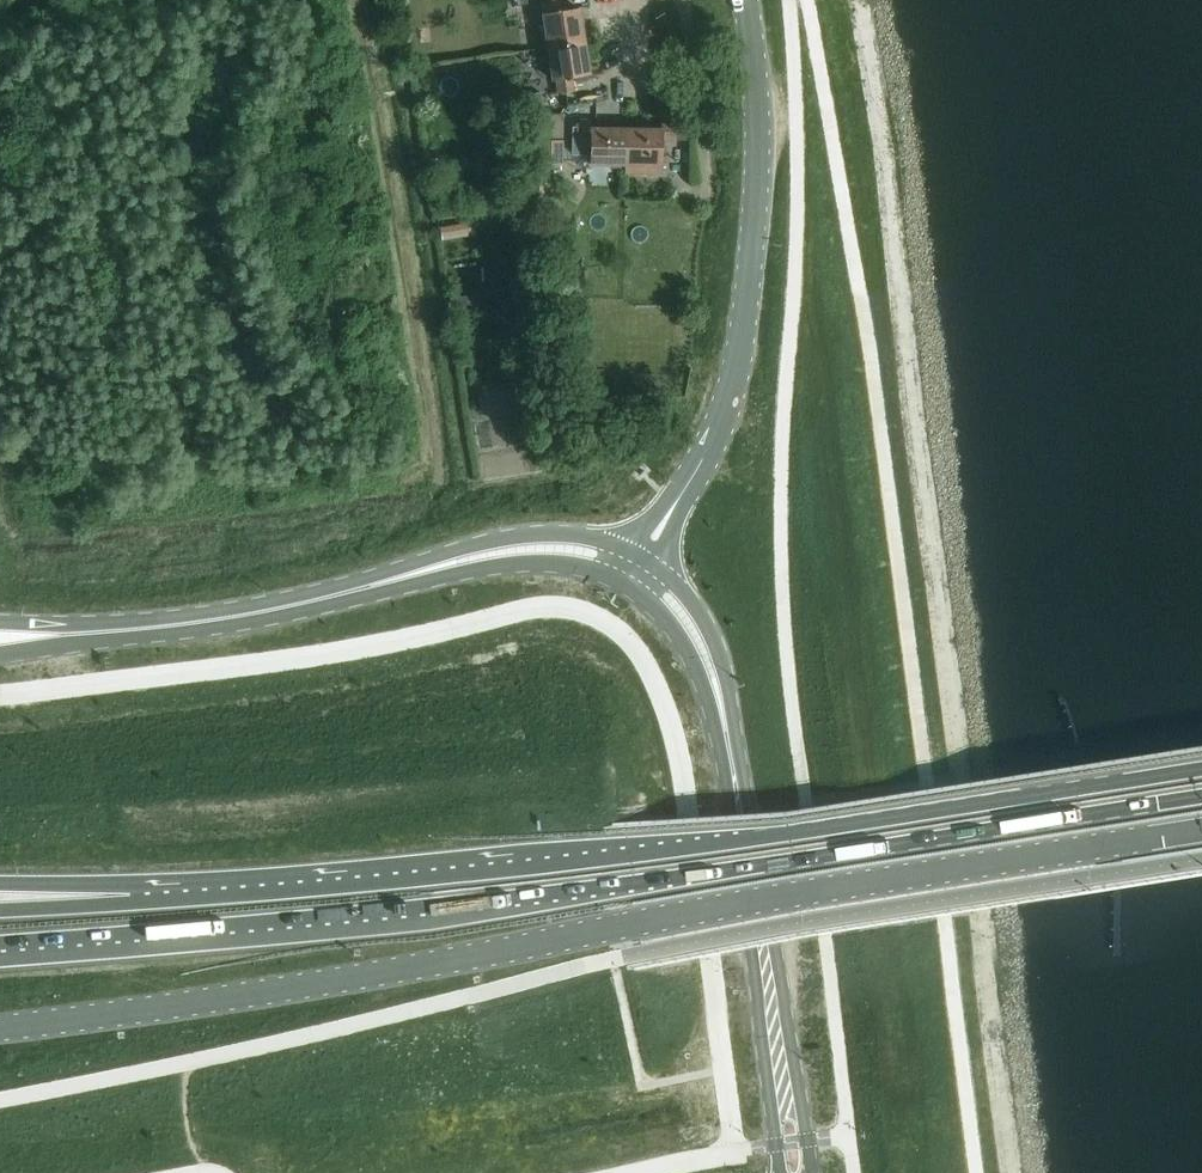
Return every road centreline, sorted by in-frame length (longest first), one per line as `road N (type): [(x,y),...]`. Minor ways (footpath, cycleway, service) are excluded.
road 1 (unclassified): [(0,1028),(395,973),(642,921),(1201,831)]
road 2 (trunk): [(0,943),(636,882),(1201,796)]
road 3 (trunk): [(1201,768),(631,854),(130,902)]
road 4 (tertiary): [(682,496),(724,405),(752,262),(762,122),(745,0)]
road 5 (primary): [(810,1172),(734,779)]
road 6 (primary): [(734,779),(780,1172)]
road 7 (primary): [(369,586),(234,616),(63,634)]
road 8 (primary): [(627,551),(560,533),(505,537),(369,586)]
road 9 (primary): [(369,586),(520,564),(582,569),(629,585)]
road 10 (primary): [(727,732),(726,673),(712,635),(684,591),(656,570)]
road 11 (primary): [(629,585),(665,614),(727,732)]
road 12 (trunk): [(130,902),(0,889)]
road 13 (trunk): [(130,902),(0,909)]

